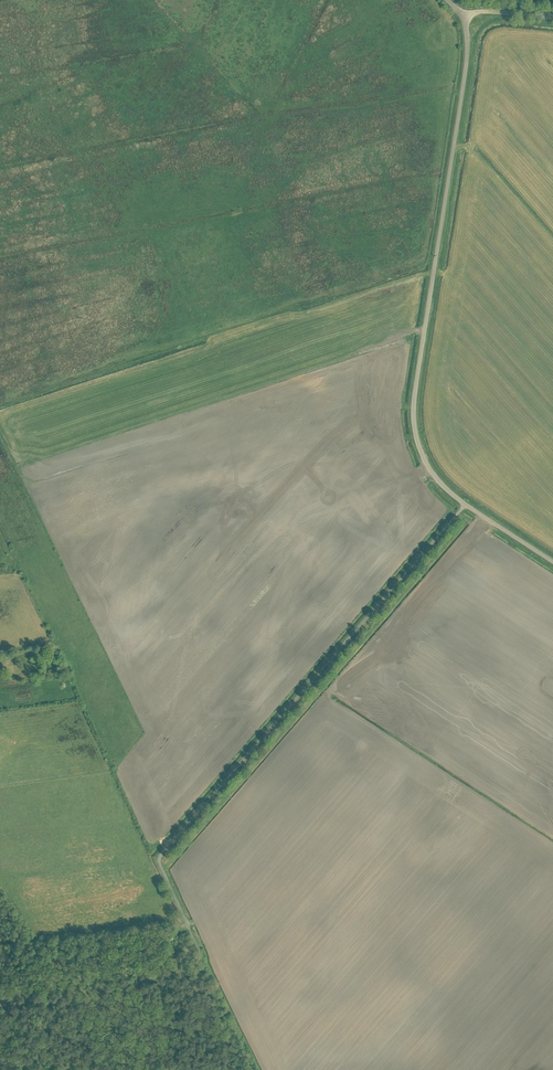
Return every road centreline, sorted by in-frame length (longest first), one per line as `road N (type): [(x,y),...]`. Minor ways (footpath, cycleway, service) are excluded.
road 1 (unclassified): [(552,562),(446,489),(416,436),(414,400),(465,69),(463,17)]

